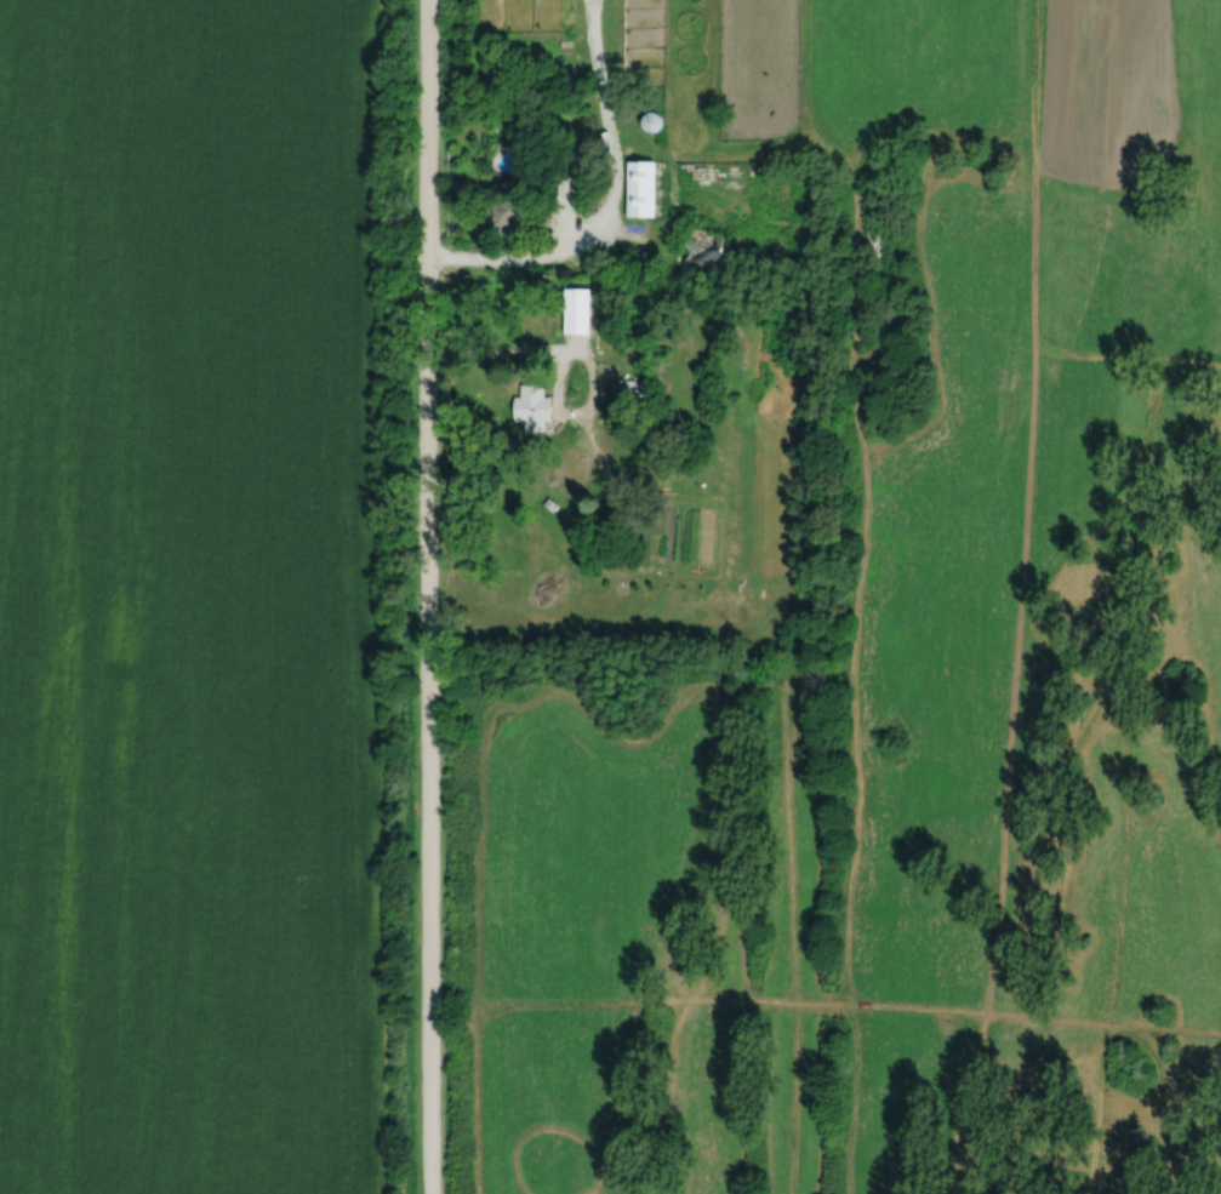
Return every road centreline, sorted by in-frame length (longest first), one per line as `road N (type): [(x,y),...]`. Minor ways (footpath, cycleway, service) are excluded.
road 1 (residential): [(431,1193),(426,0)]

